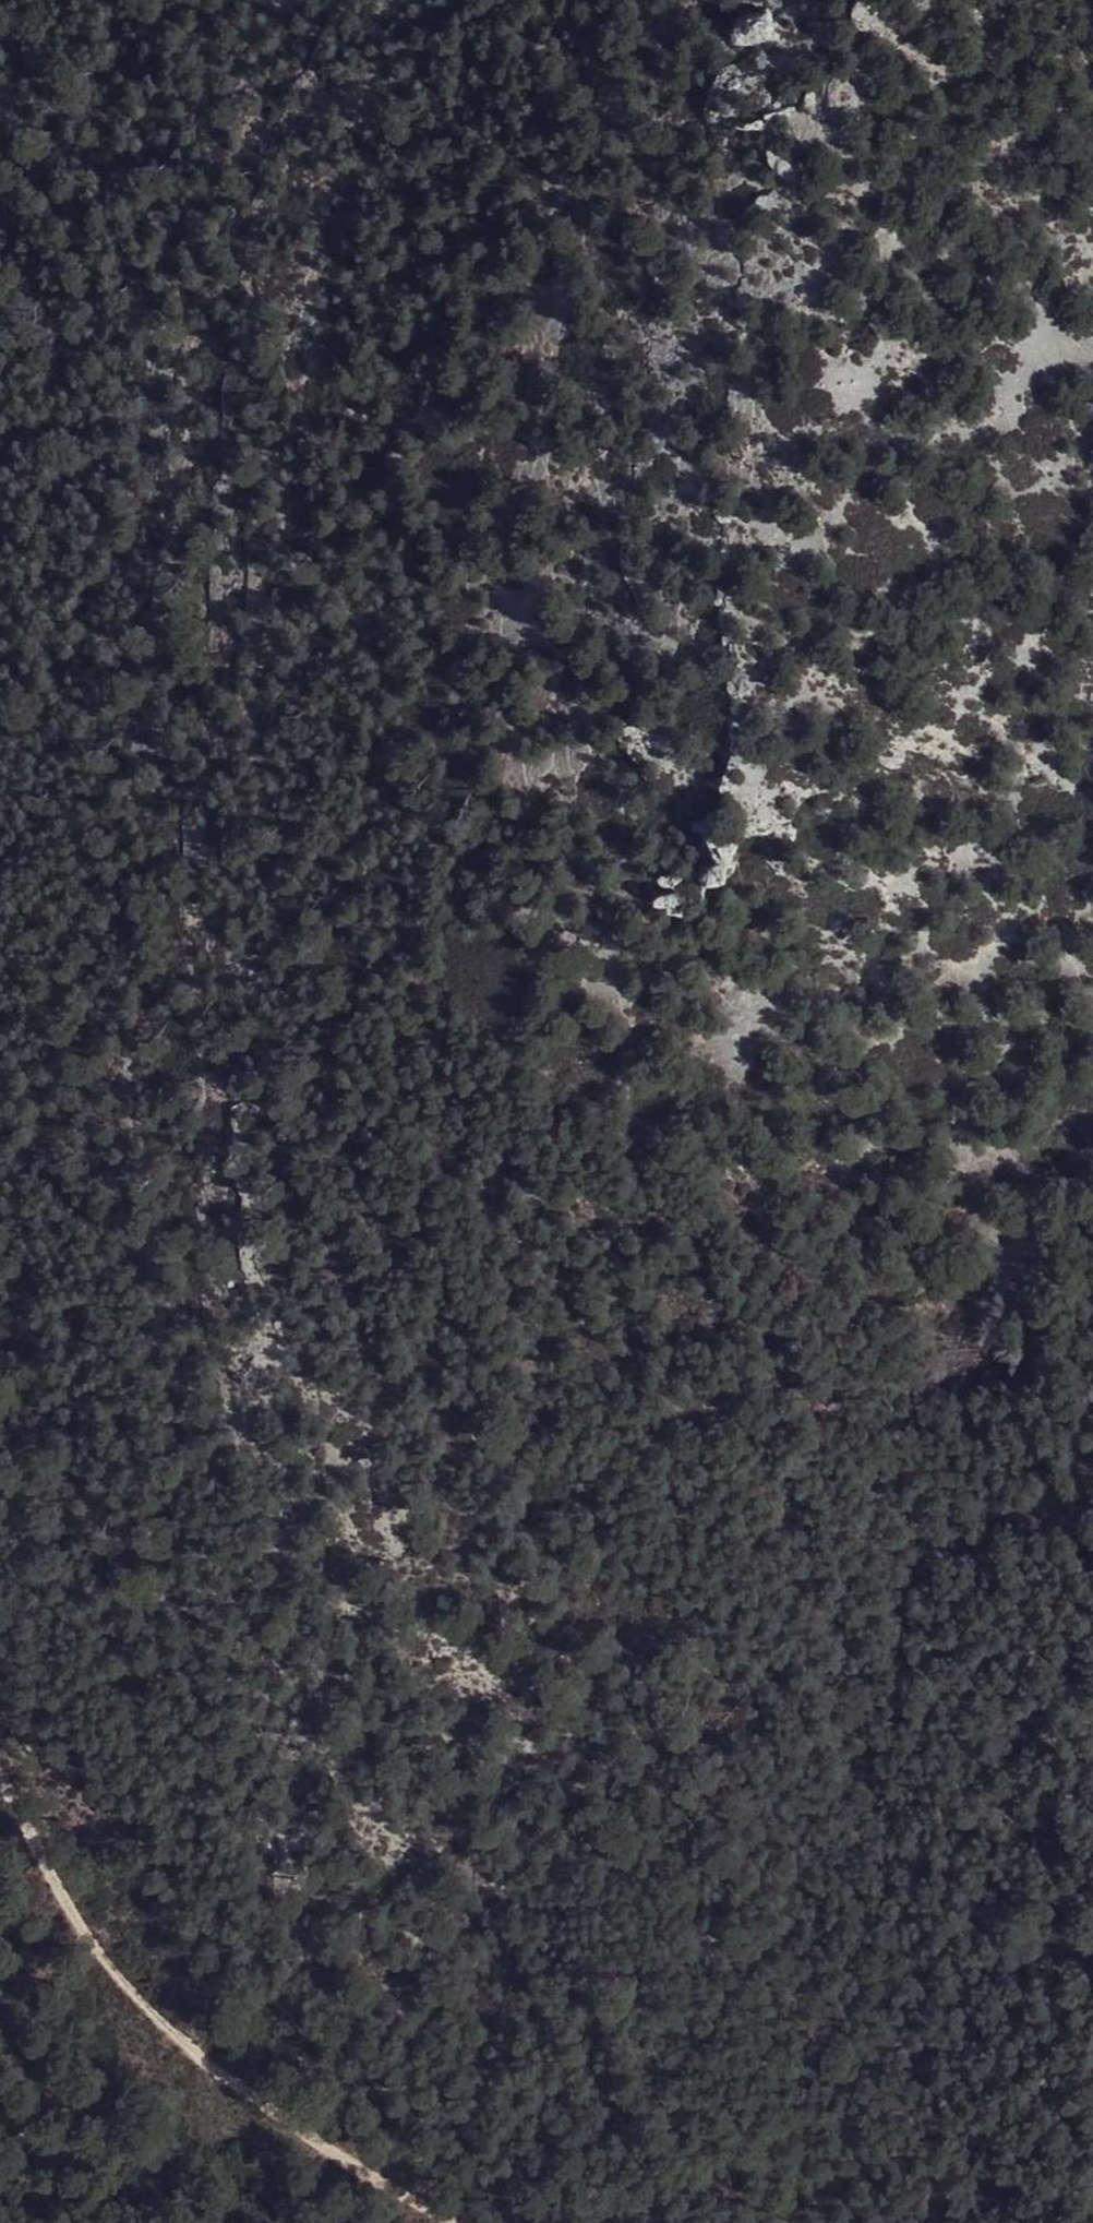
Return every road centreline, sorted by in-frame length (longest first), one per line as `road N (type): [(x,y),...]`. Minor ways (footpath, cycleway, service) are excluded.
road 1 (track): [(549,2222),(133,2000),(77,1961),(0,1854)]

